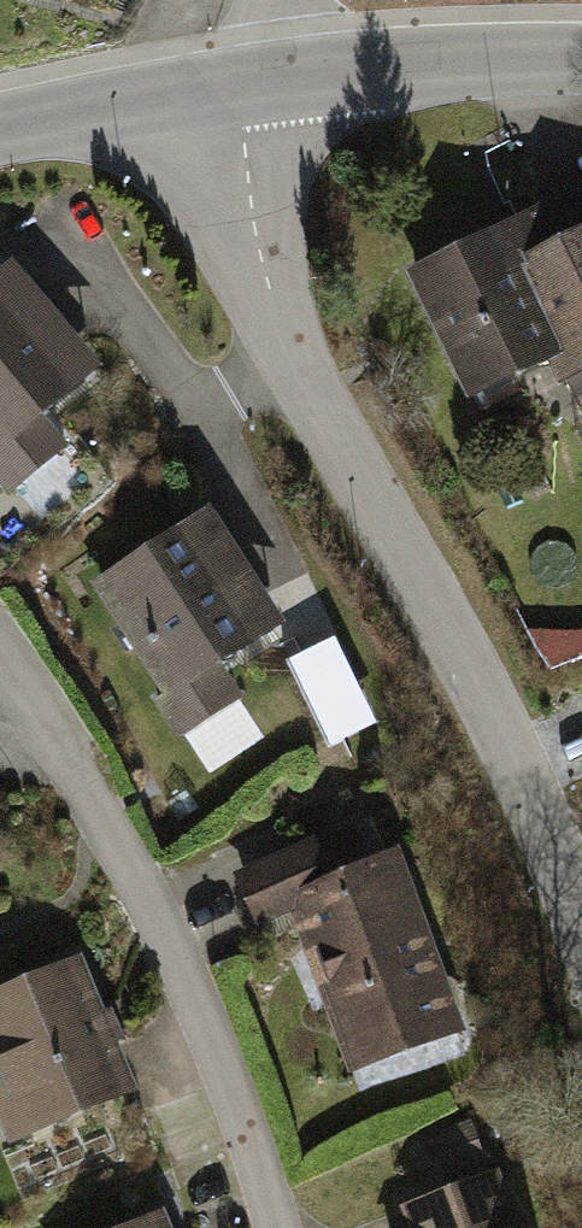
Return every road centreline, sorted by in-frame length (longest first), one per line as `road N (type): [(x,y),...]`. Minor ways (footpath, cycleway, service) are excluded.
road 1 (residential): [(250,82),(251,211),(270,299),(486,708),(581,928)]
road 2 (residential): [(277,1227),(167,954),(55,739),(0,662)]
road 3 (tertiary): [(581,57),(250,82)]
road 4 (tertiary): [(250,82),(0,130)]

